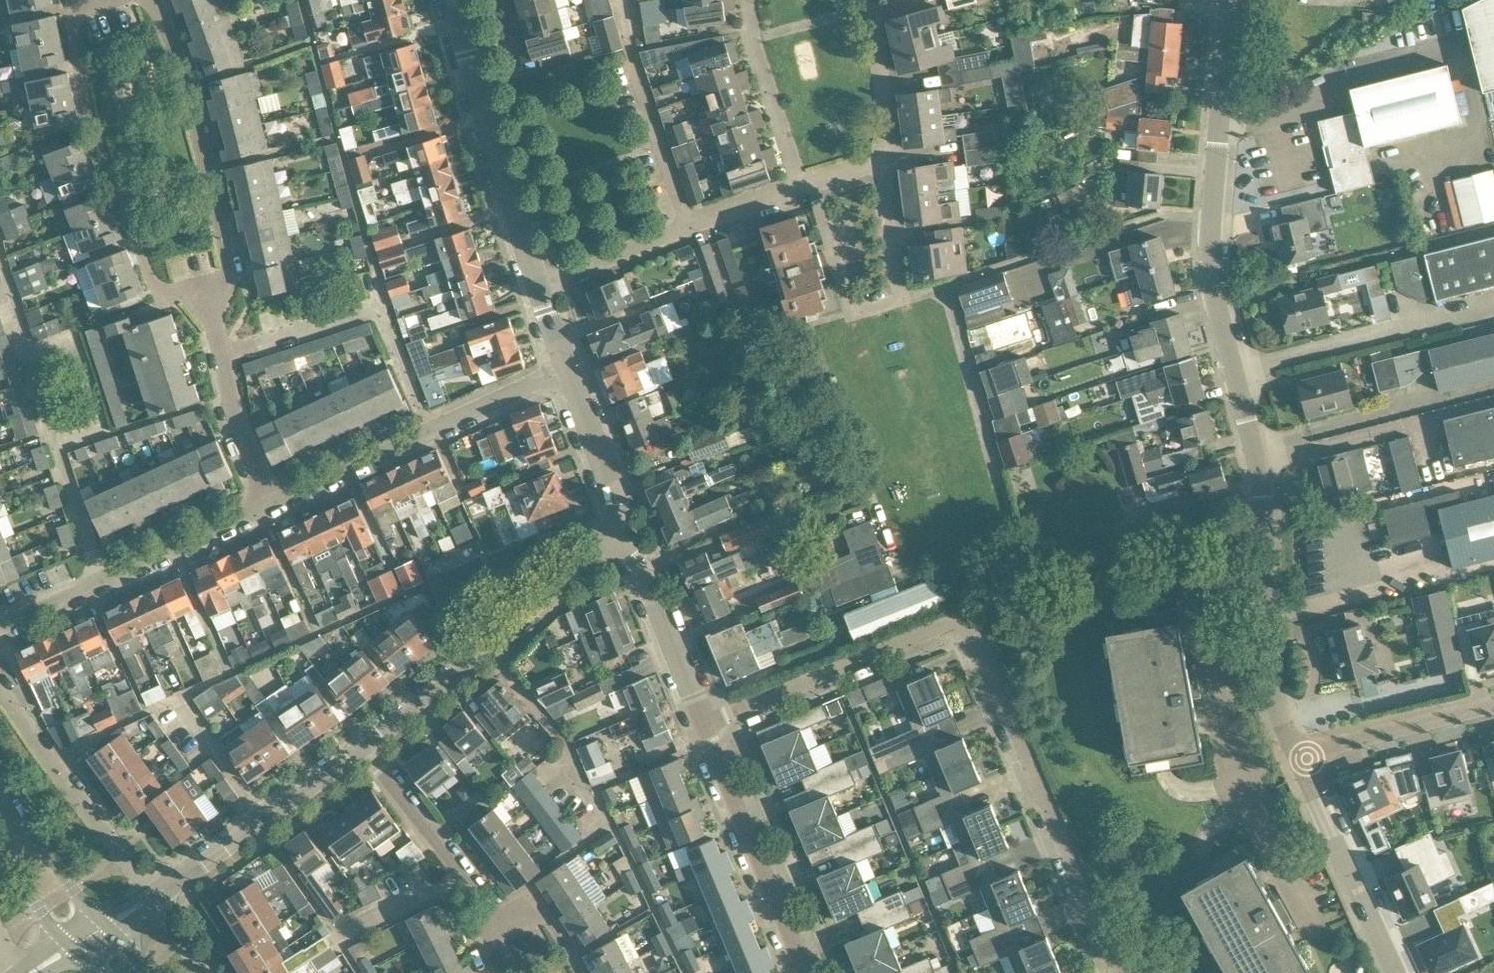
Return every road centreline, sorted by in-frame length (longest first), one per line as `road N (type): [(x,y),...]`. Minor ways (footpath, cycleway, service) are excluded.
road 1 (residential): [(1127,972),(976,633),(953,629),(712,727)]
road 2 (residential): [(1266,608),(1265,495),(1212,275),(1230,0)]
road 3 (residential): [(1266,608),(1233,610),(1213,637),(1237,750),(1321,930)]
road 4 (residential): [(97,0),(75,17),(72,33),(120,206),(152,286),(169,292),(205,283)]
road 5 (unclassified): [(104,577),(0,254)]
road 6 (residential): [(885,157),(903,297),(851,312),(810,180)]
road 7 (residential): [(364,743),(619,532)]
road 8 (residential): [(268,504),(567,368)]
road 9 (residential): [(205,283),(224,278),(228,264),(161,16),(146,0)]
road 10 (unclassified): [(539,278),(453,0)]
road 11 (residential): [(539,278),(810,180)]
road 12 (residential): [(149,898),(364,743)]
road 13 (residential): [(809,972),(712,727)]
road 14 (residential): [(149,898),(0,686)]
road 15 (residential): [(1397,972),(1294,756)]
road 16 (residential): [(268,504),(239,432),(205,283)]
road 17 (residential): [(503,924),(364,743)]
road 18 (residential): [(712,727),(619,532)]
road 19 (residential): [(1294,756),(1493,704)]
road 20 (residential): [(747,0),(751,31),(810,180)]
road 21 (secondary): [(107,924),(72,889),(0,770)]
road 22 (residential): [(104,577),(268,504)]
road 23 (unclassified): [(619,532),(567,368)]
road 24 (residential): [(885,157),(891,119),(863,0)]
road 25 (residential): [(1294,756),(1272,698),(1266,608)]
road 26 (secondary): [(0,833),(39,911),(71,946)]

